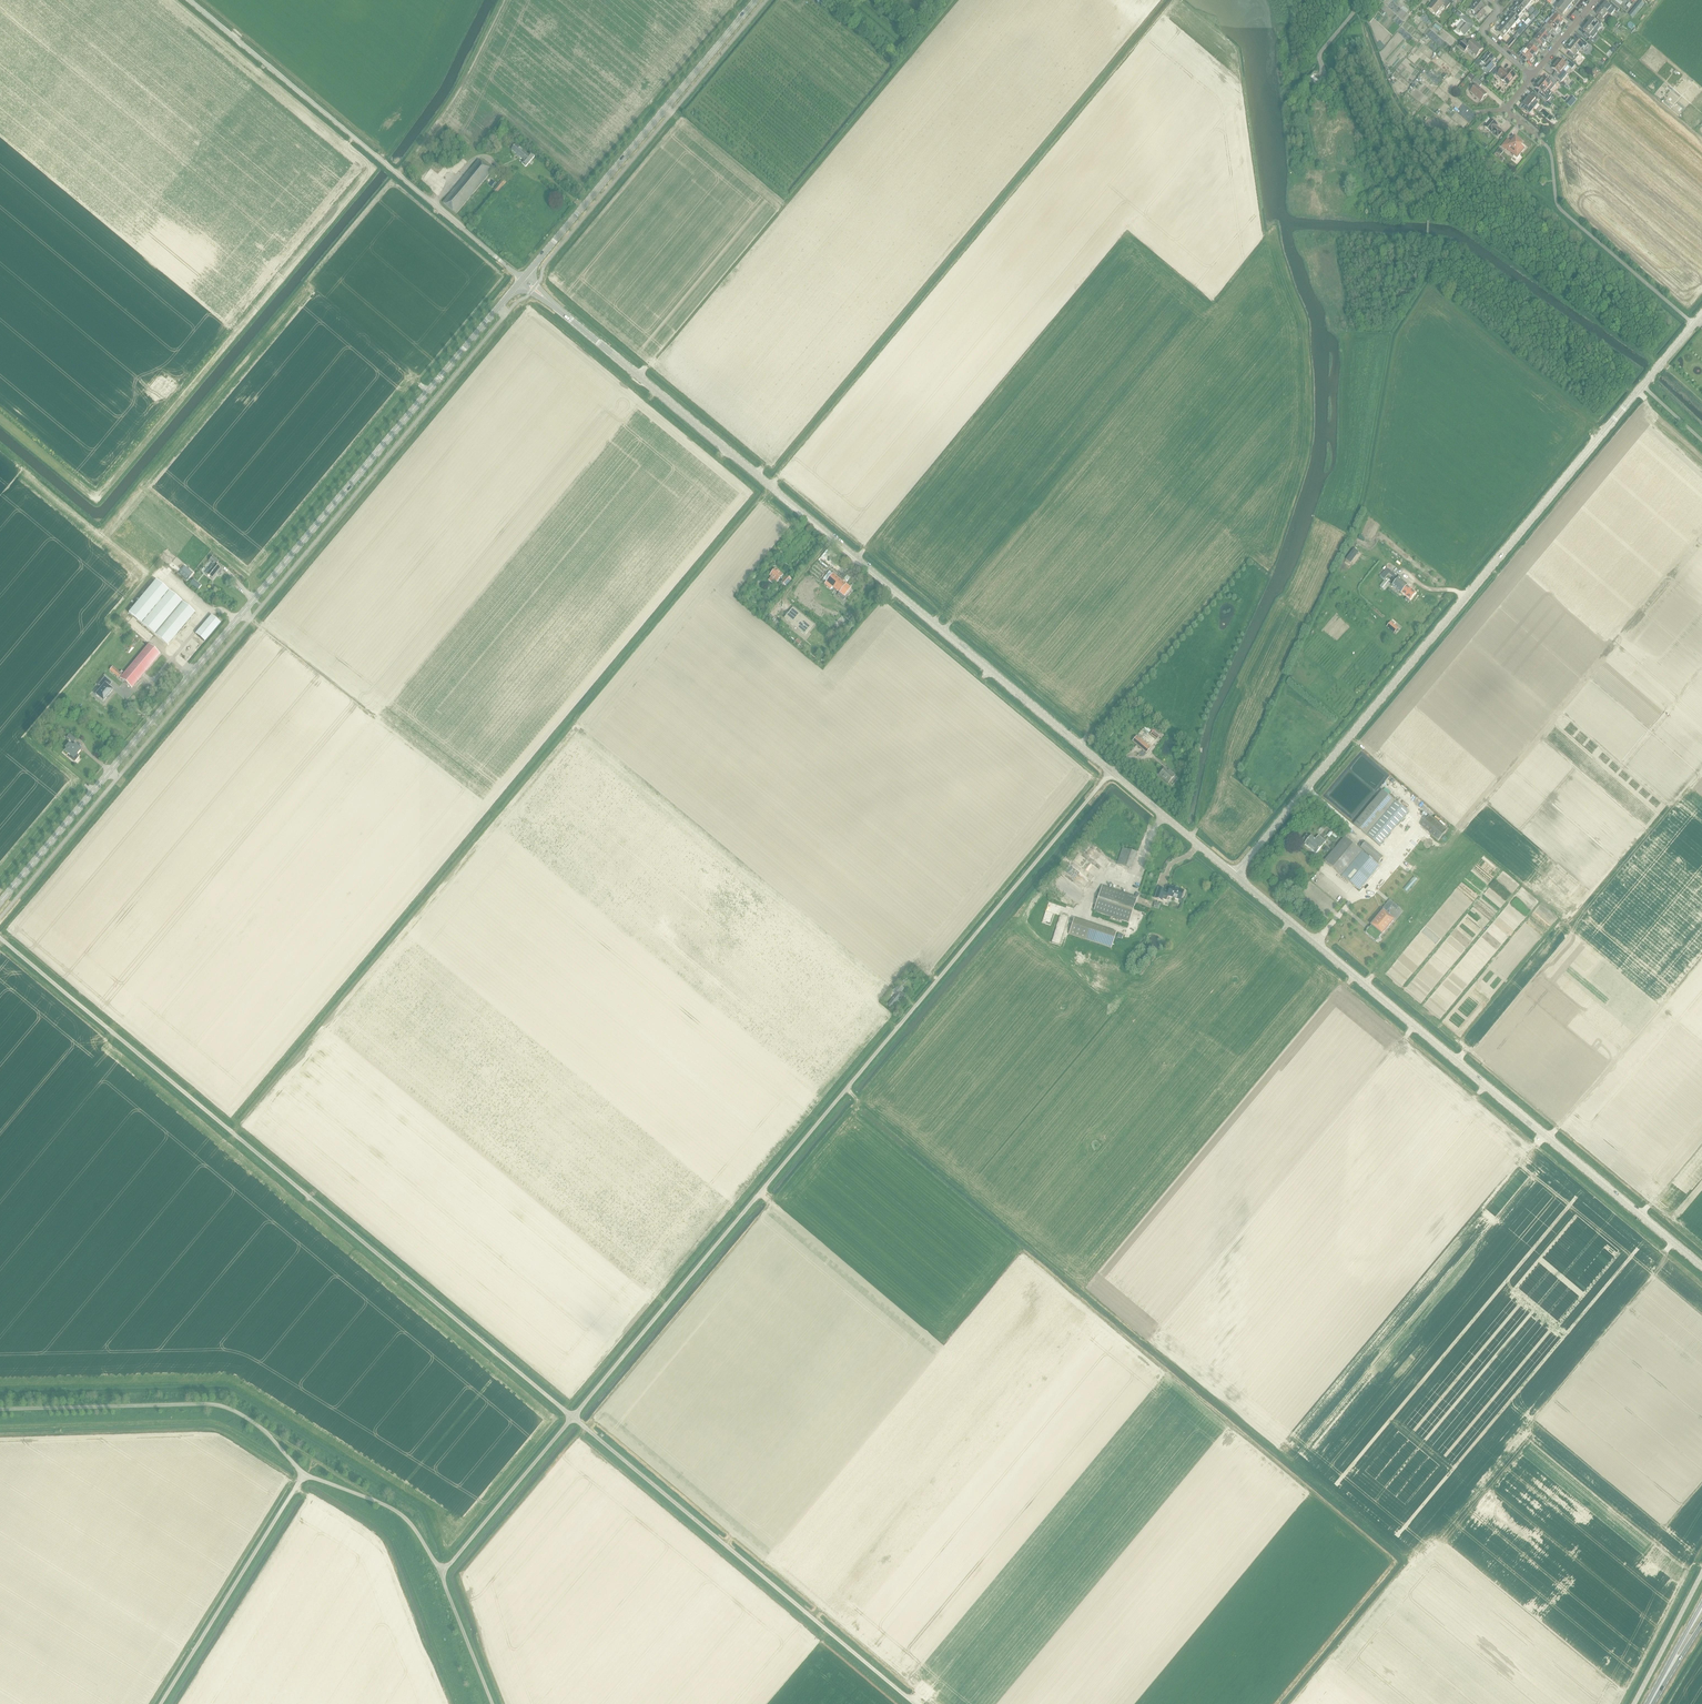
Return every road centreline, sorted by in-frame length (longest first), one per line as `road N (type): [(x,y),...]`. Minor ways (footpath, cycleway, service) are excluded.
road 1 (unclassified): [(572,1418),(1111,771)]
road 2 (tertiary): [(0,901),(522,279)]
road 3 (tertiary): [(1111,771),(522,279)]
road 4 (unclassified): [(572,1418),(0,938)]
road 5 (tertiary): [(1235,875),(1701,315)]
road 6 (tertiary): [(1701,1266),(1235,875)]
road 7 (unclassified): [(914,1703),(572,1418)]
road 8 (unclassified): [(522,279),(191,0)]
road 9 (tertiary): [(522,279),(756,0)]
road 10 (unclassified): [(303,1475),(258,1425),(215,1405),(0,1410)]
road 11 (unclassified): [(161,1703),(303,1475)]
road 12 (unclassified): [(440,1571),(572,1418)]
road 13 (unclassified): [(440,1571),(398,1512),(303,1475)]
road 14 (track): [(243,612),(374,715)]
road 15 (tertiary): [(1235,875),(1111,771)]
road 16 (unclassified): [(1634,1703),(1701,1573)]
road 17 (unclassified): [(492,1703),(440,1571)]
road 18 (track): [(365,1497),(258,1425)]

